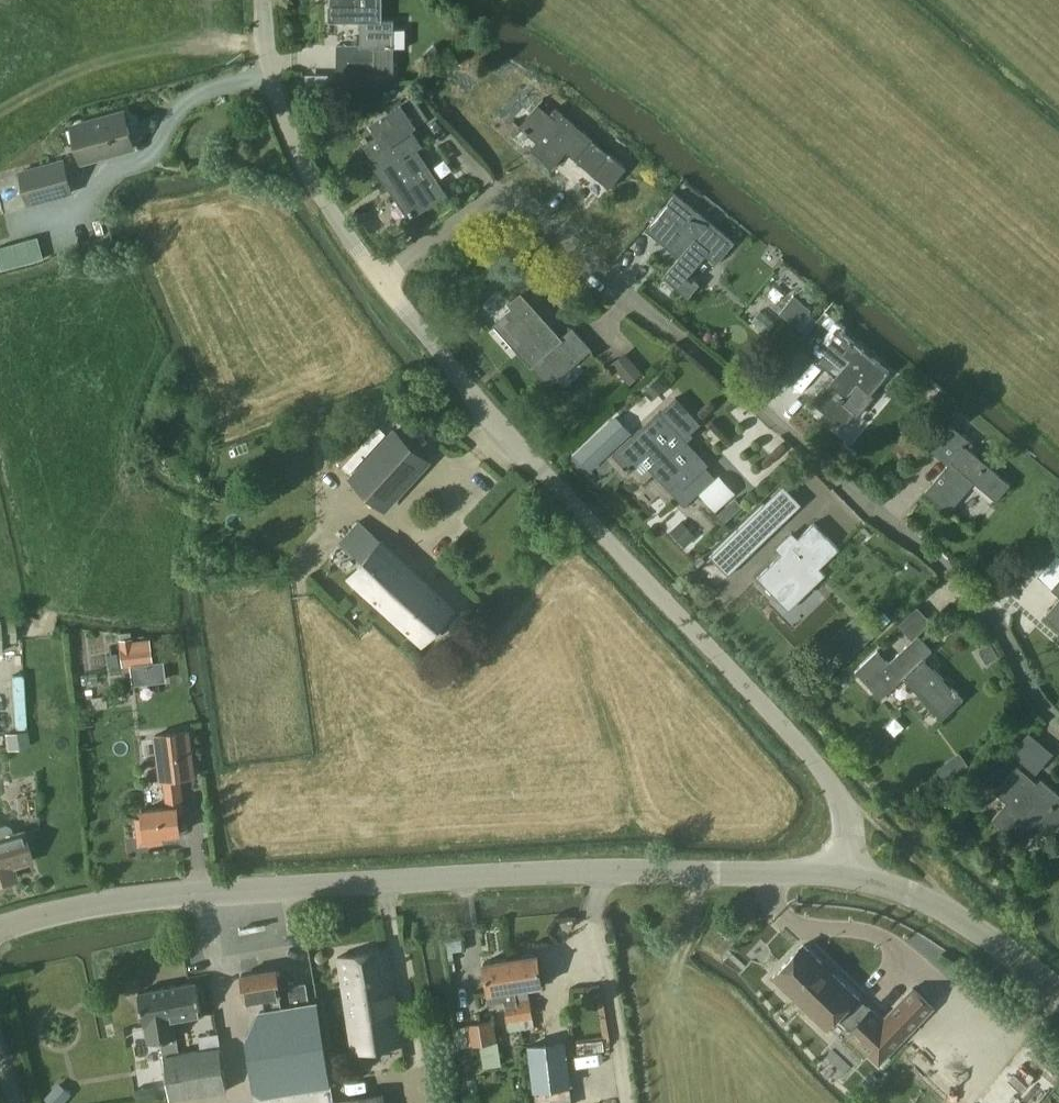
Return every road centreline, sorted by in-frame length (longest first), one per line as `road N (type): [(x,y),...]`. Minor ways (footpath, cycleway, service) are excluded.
road 1 (residential): [(1058,722),(1040,706),(999,630),(957,579),(533,212),(484,207),(382,282)]
road 2 (tertiary): [(0,930),(92,905),(196,894),(559,876),(854,876)]
road 3 (unclassified): [(854,876),(843,796),(539,474),(382,282)]
road 4 (unclassified): [(382,282),(300,160),(270,81),(268,0)]
road 5 (tertiary): [(1058,994),(990,939),(854,876)]

